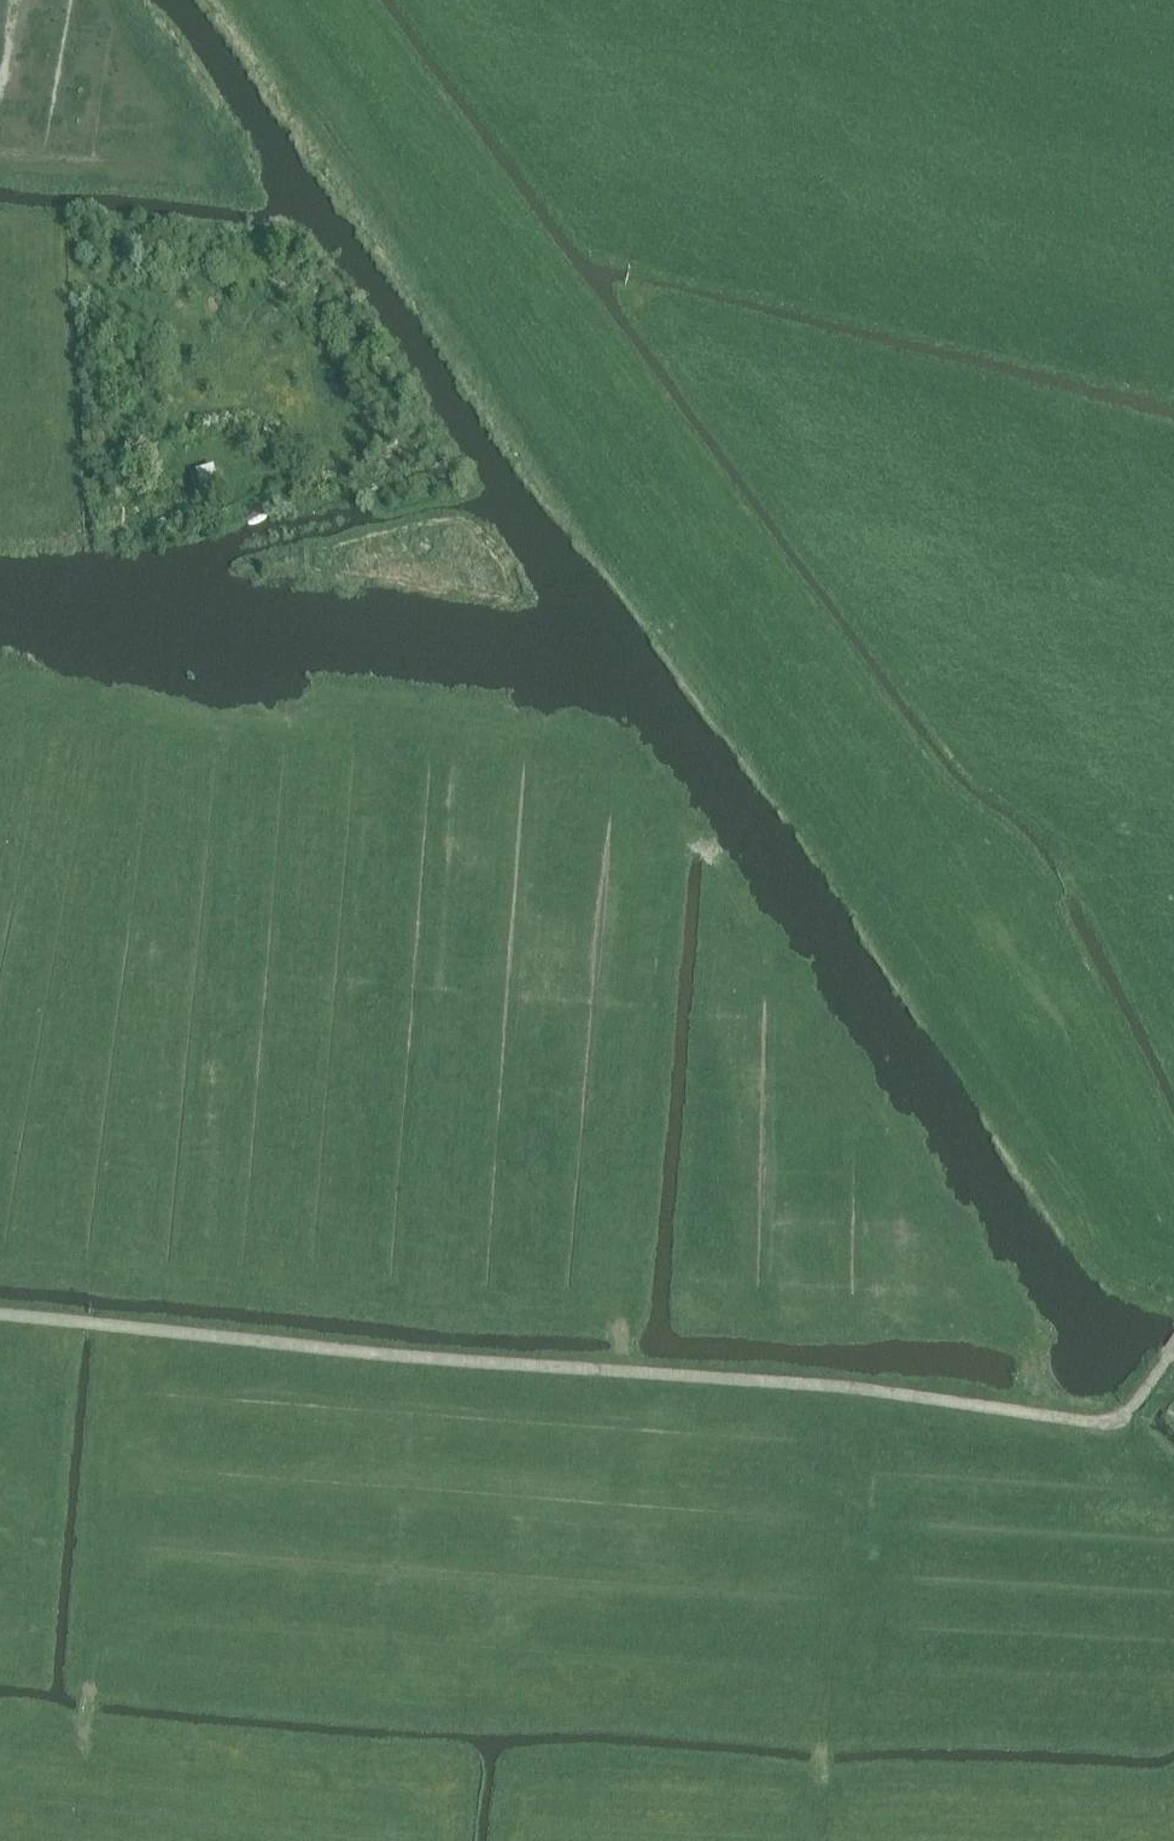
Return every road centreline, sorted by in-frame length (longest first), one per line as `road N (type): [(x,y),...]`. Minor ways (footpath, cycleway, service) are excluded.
road 1 (track): [(1173,1353),(1125,1413),(1098,1422),(0,1313)]

